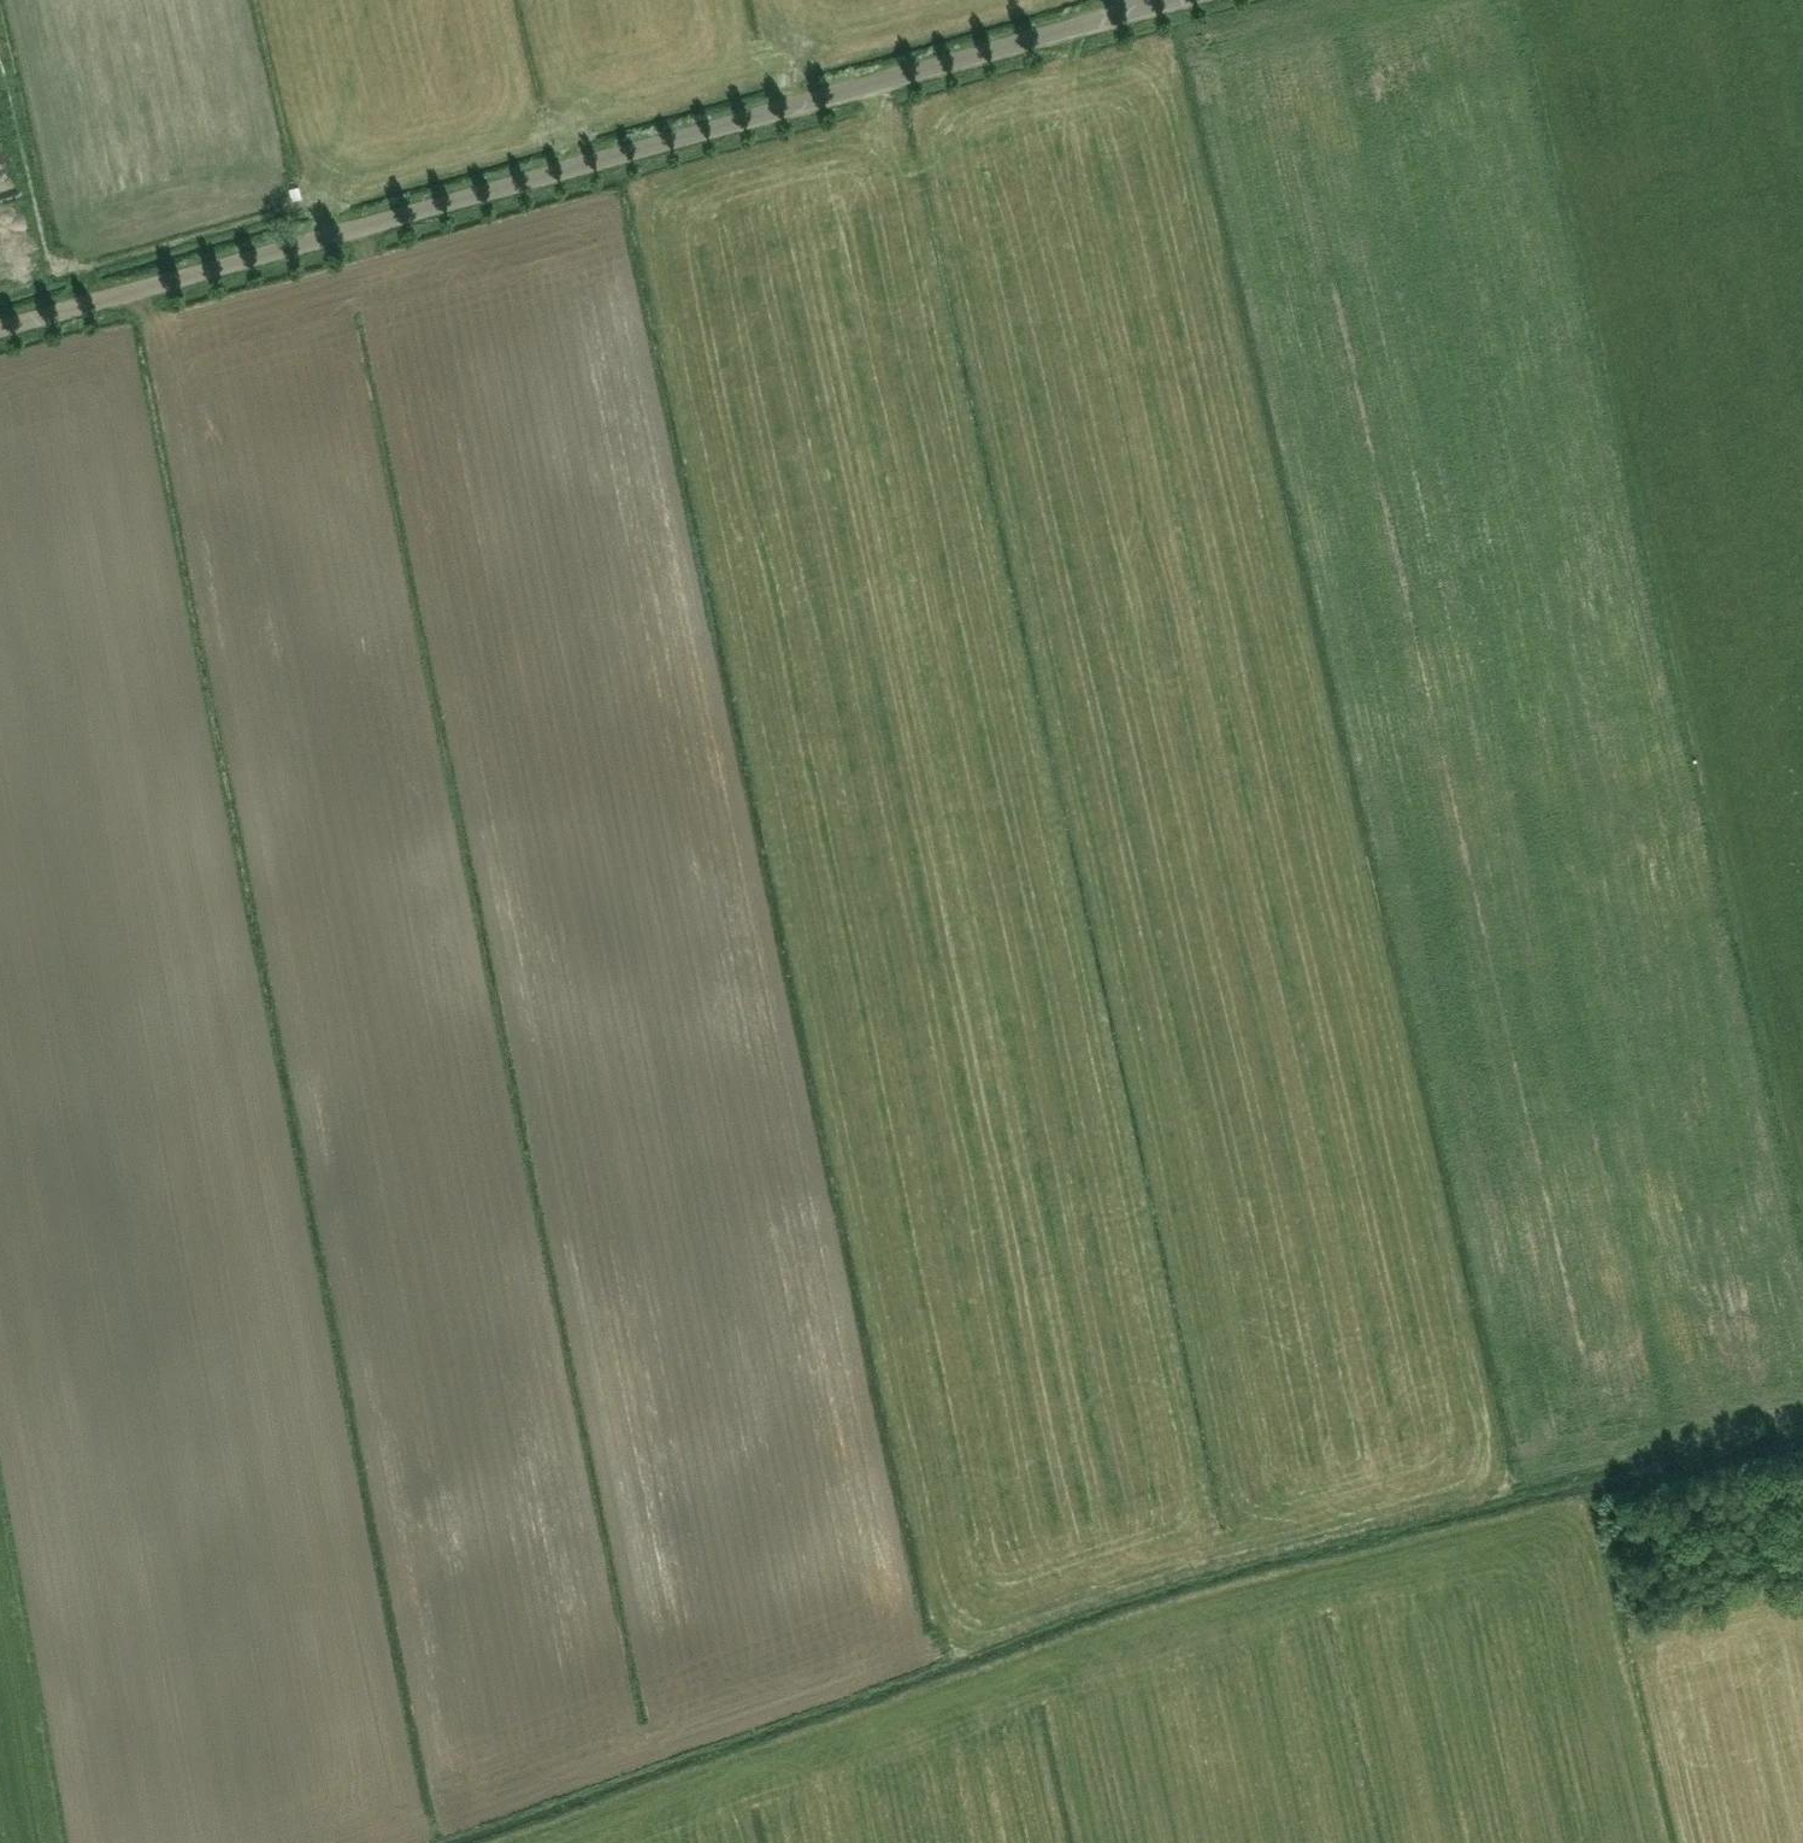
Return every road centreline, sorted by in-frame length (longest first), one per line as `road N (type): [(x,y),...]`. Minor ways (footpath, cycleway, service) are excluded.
road 1 (unclassified): [(0,327),(1165,0)]

